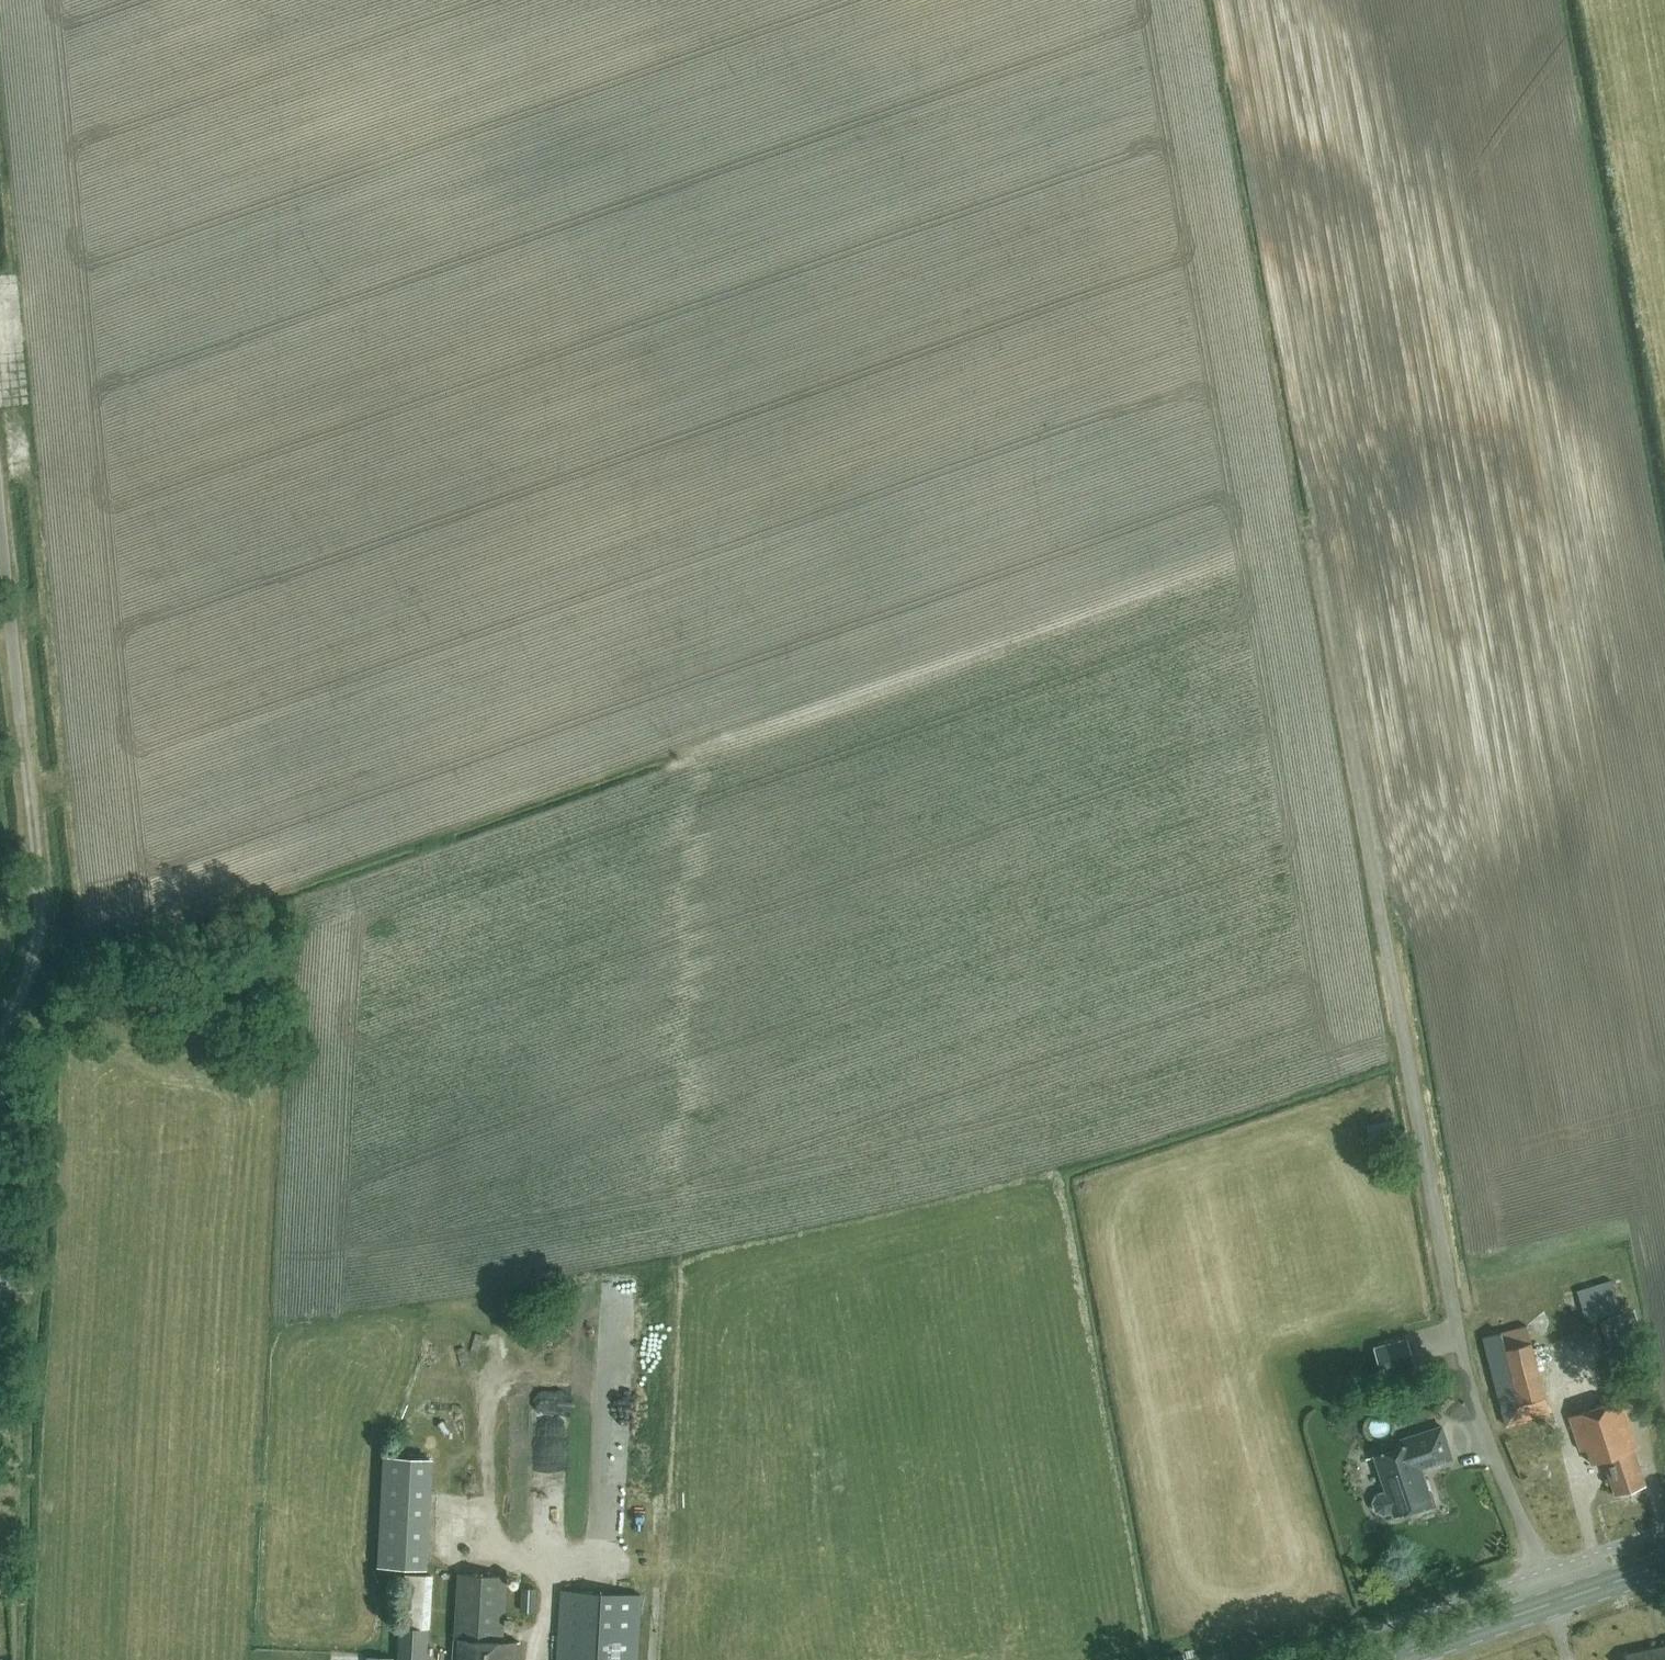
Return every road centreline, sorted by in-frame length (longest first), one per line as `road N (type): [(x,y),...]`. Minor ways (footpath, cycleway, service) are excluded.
road 1 (unclassified): [(1550,1606),(1543,1571),(1487,1441),(1456,1323),(1312,550)]
road 2 (track): [(0,1078),(42,911),(13,649)]
road 3 (secondary): [(1394,1659),(1550,1606)]
road 4 (track): [(0,1354),(0,1194)]
road 5 (secondary): [(1550,1606),(1664,1567)]

